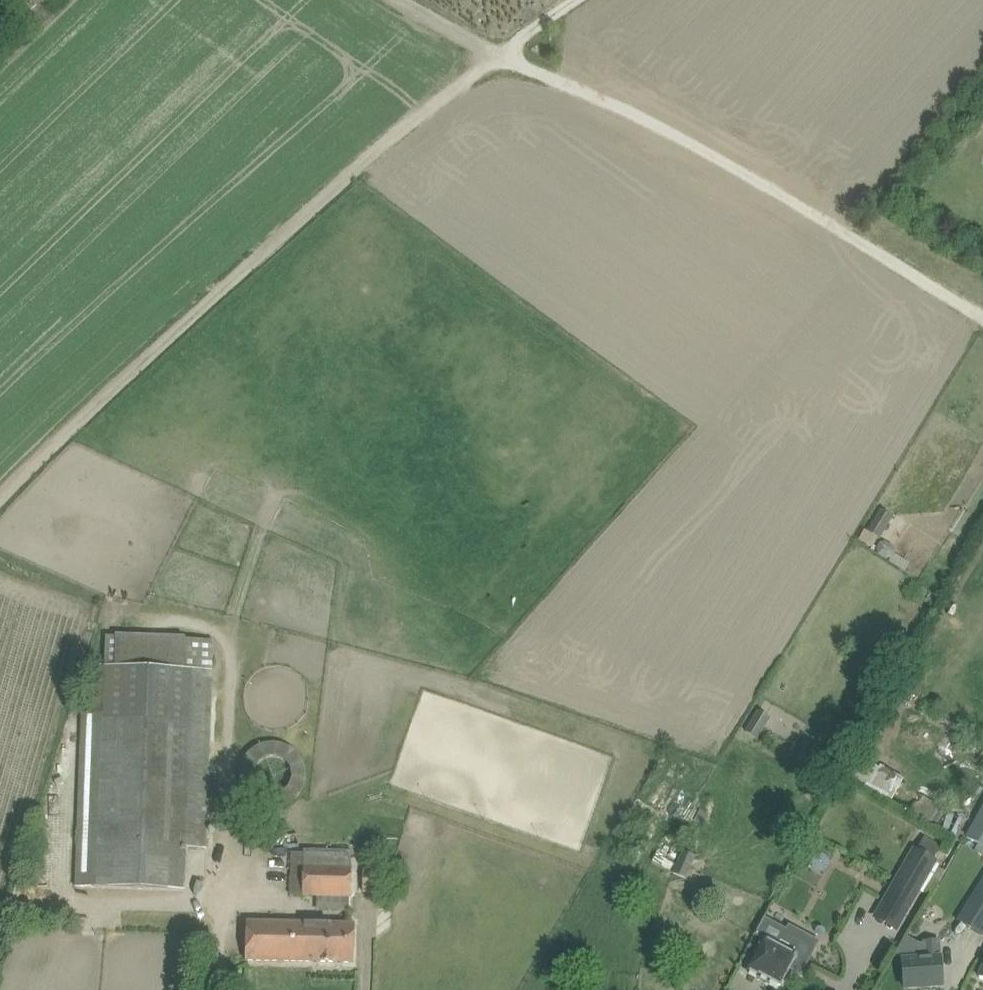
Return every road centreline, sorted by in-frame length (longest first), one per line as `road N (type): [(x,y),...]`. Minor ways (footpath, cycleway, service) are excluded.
road 1 (track): [(0,501),(266,244),(571,0)]
road 2 (track): [(982,327),(755,186),(394,0)]

